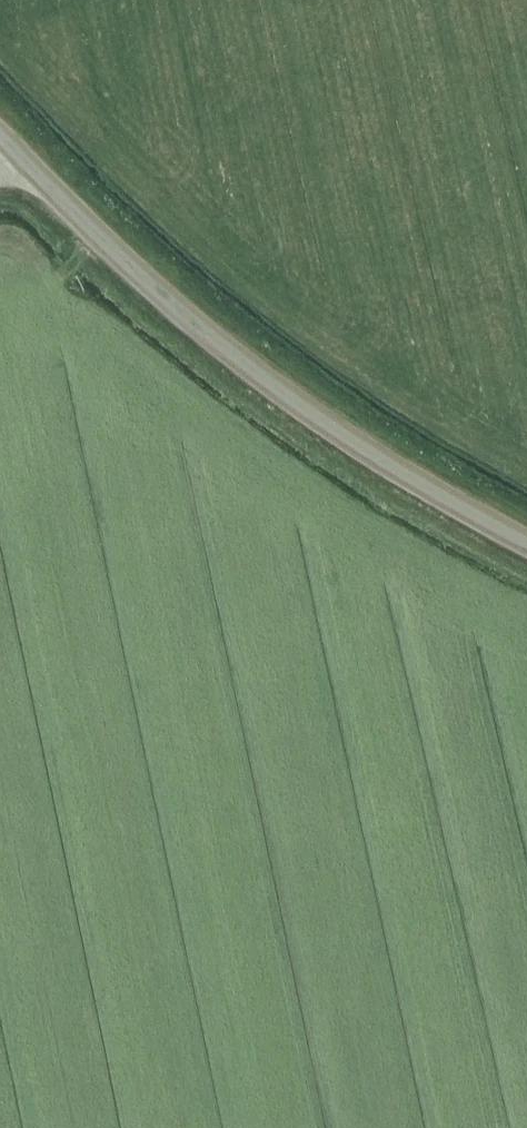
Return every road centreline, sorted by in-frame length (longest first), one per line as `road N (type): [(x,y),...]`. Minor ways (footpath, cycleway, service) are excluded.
road 1 (tertiary): [(526,542),(277,388),(161,294),(13,148)]

